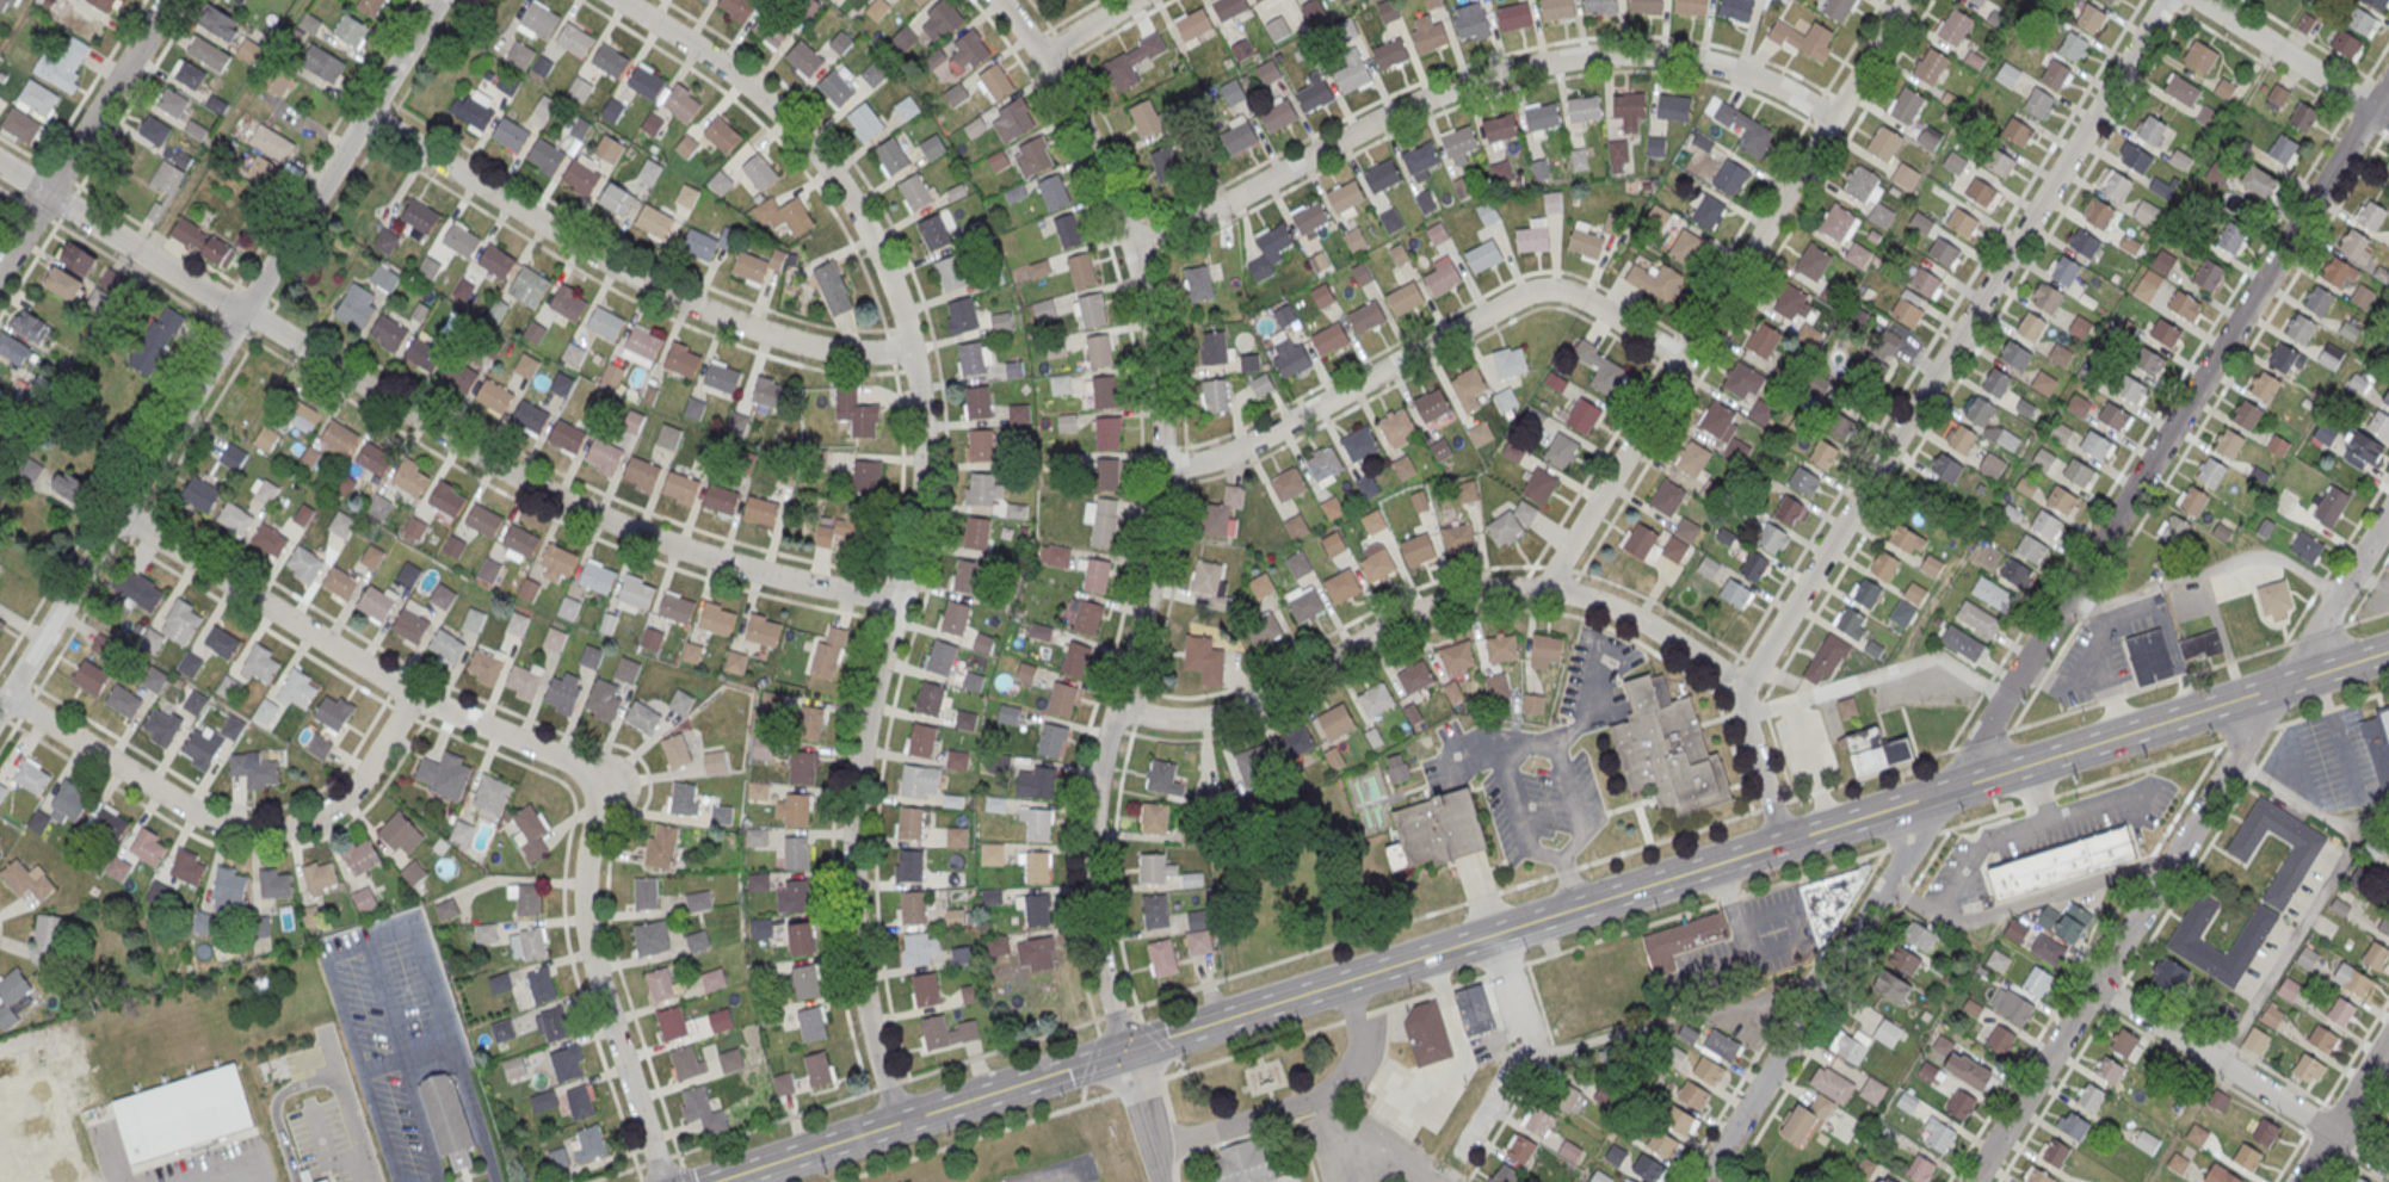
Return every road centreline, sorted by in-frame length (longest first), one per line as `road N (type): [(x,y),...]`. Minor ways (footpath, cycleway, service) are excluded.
road 1 (secondary): [(2388,649),(717,1181)]
road 2 (residential): [(2388,83),(1702,1181)]
road 3 (residential): [(906,1122),(864,1000),(851,861),(863,734),(922,505),(922,415),(906,321),(846,192),(783,119),(745,83),(617,0)]
road 4 (residential): [(1130,1053),(1101,972),(1091,841),(1101,756),(1158,527),(1161,379),(1150,307),(1116,192),(1052,69),(999,0)]
road 5 (residential): [(901,604),(672,546),(557,499),(0,163)]
road 6 (residential): [(2165,0),(1739,694),(1783,842)]
road 7 (residential): [(666,1181),(587,945),(584,877),(599,810),(582,771),(364,668),(122,509)]
road 8 (residential): [(436,0),(0,707)]
road 9 (residential): [(2388,523),(1971,1181)]
road 10 (residential): [(1831,120),(1772,86),(1700,62),(1628,56),(1541,64),(1415,101),(1220,206),(1132,242)]
road 11 (residential): [(1905,0),(1548,590)]
road 12 (residential): [(1739,694),(1723,674),(1640,620),(1548,590),(1518,589),(1437,602),(1218,714),(1168,720),(1116,706)]
road 13 (residential): [(912,347),(831,349),(683,303),(366,116)]
road 14 (residential): [(1683,363),(1579,297),(1526,293),(1252,443),(1161,470)]
road 15 (residential): [(413,694),(347,793),(305,818),(241,828),(191,806),(8,693)]
road 16 (residential): [(2388,1159),(2098,982)]
road 17 (residential): [(167,0),(0,271)]
road 18 (residential): [(1490,936),(1521,1047),(1459,1156)]
road 19 (residential): [(2388,120),(2202,0)]
road 20 (residential): [(2388,1038),(2298,1181)]

